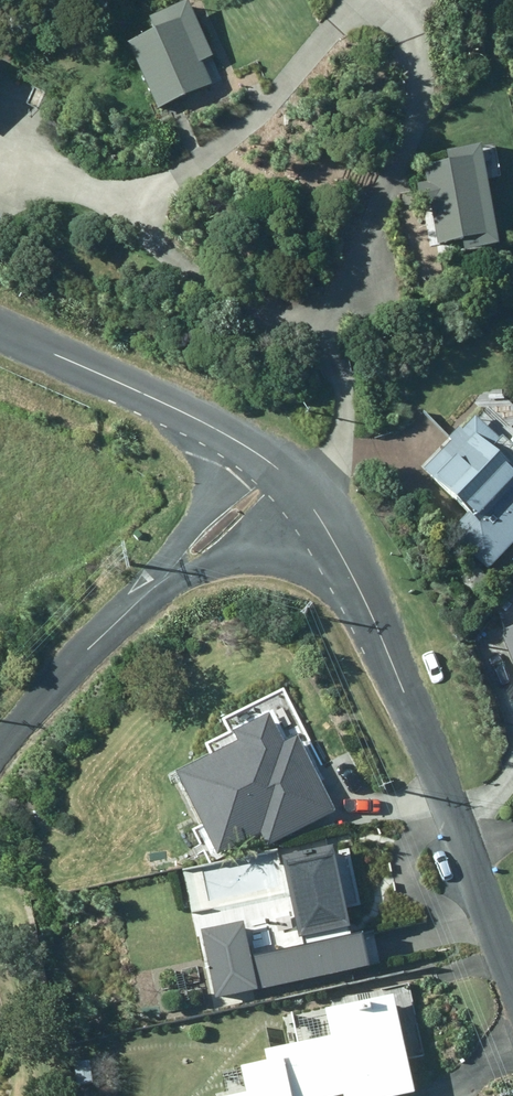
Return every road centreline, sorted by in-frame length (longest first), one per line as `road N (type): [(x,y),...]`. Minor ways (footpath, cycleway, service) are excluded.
road 1 (residential): [(272,472),(343,559),(512,983)]
road 2 (residential): [(0,743),(272,472)]
road 3 (unclassified): [(0,332),(183,412),(272,472)]

